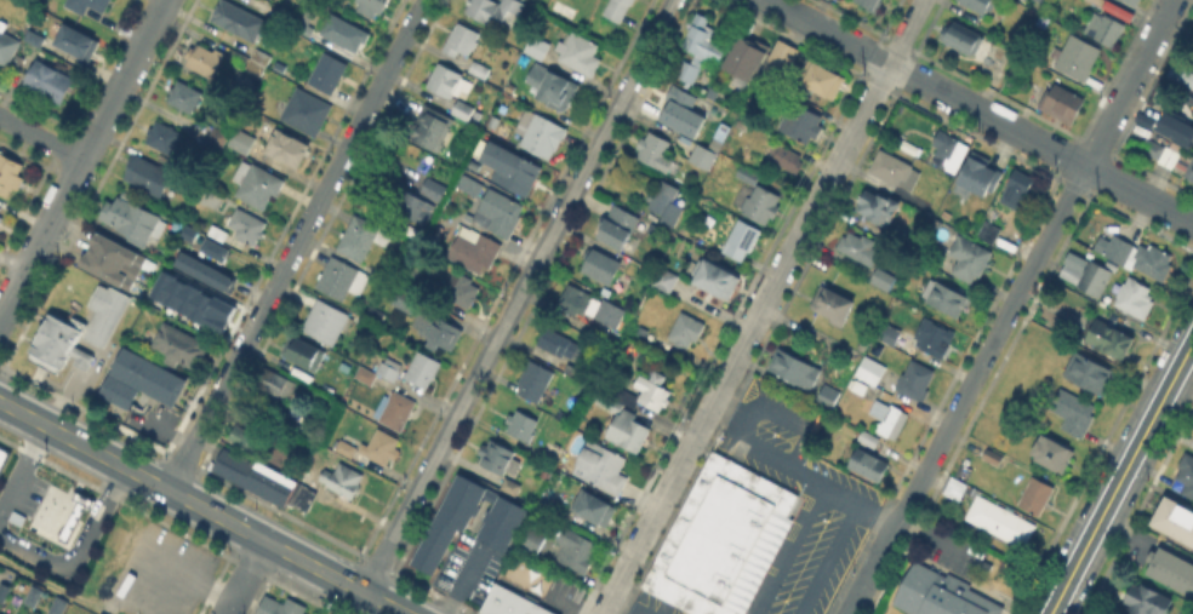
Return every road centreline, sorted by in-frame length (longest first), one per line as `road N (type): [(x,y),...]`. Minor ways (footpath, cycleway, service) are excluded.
road 1 (residential): [(850,613),(1174,0)]
road 2 (residential): [(601,613),(923,0)]
road 3 (residential): [(364,593),(673,0)]
road 4 (residential): [(167,489),(425,0)]
road 5 (residential): [(1192,223),(768,0)]
road 6 (primary): [(403,613),(0,402)]
road 7 (residential): [(0,316),(165,0)]
road 8 (tertiary): [(1052,613),(1192,343)]

